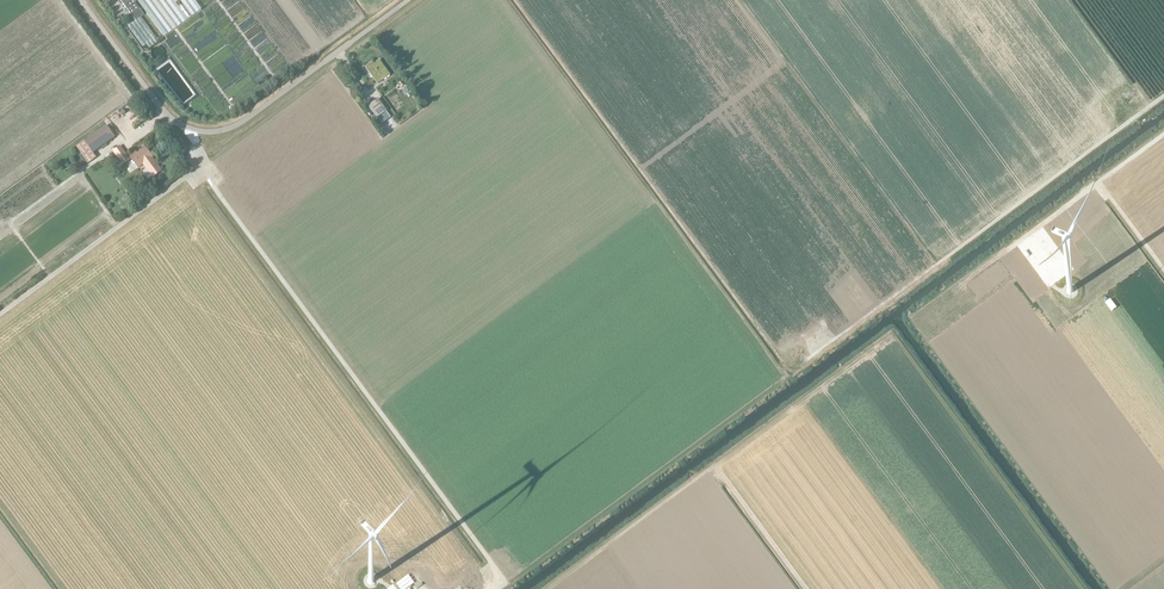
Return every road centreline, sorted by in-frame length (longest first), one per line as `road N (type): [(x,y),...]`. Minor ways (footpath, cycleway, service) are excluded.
road 1 (track): [(1163,92),(816,353)]
road 2 (unclassified): [(410,0),(245,121),(203,133),(154,102),(79,0)]

